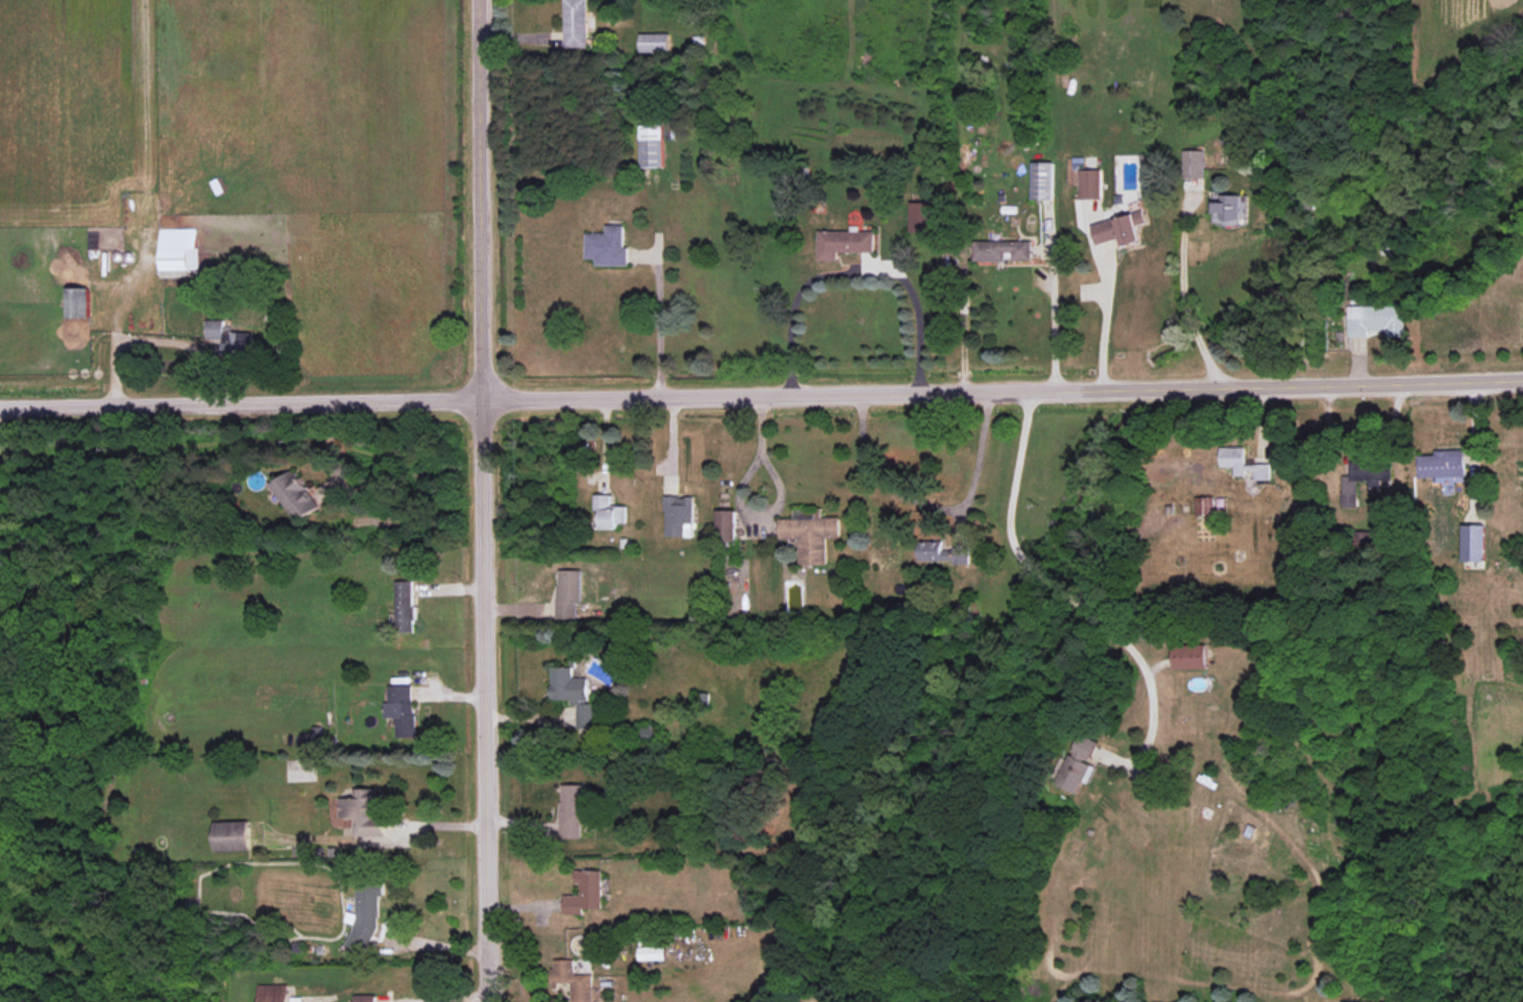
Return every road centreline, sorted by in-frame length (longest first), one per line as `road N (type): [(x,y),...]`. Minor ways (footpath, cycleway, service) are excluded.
road 1 (residential): [(1522,379),(0,407)]
road 2 (residential): [(480,0),(488,1001)]

